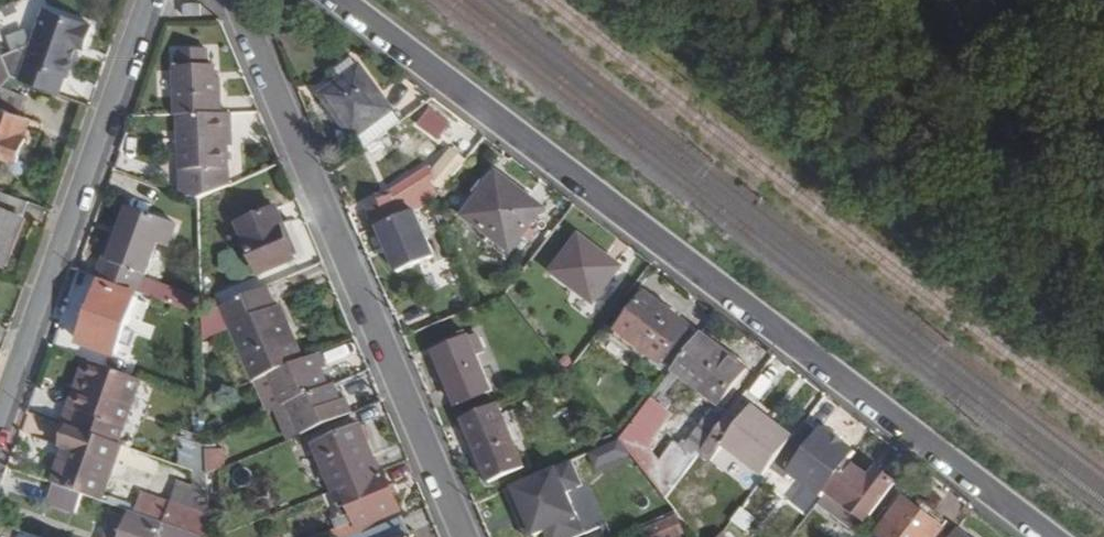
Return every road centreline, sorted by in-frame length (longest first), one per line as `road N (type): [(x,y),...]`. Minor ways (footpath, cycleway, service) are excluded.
road 1 (residential): [(1051,536),(340,0)]
road 2 (residential): [(237,0),(465,536)]
road 3 (residential): [(0,424),(151,0)]

